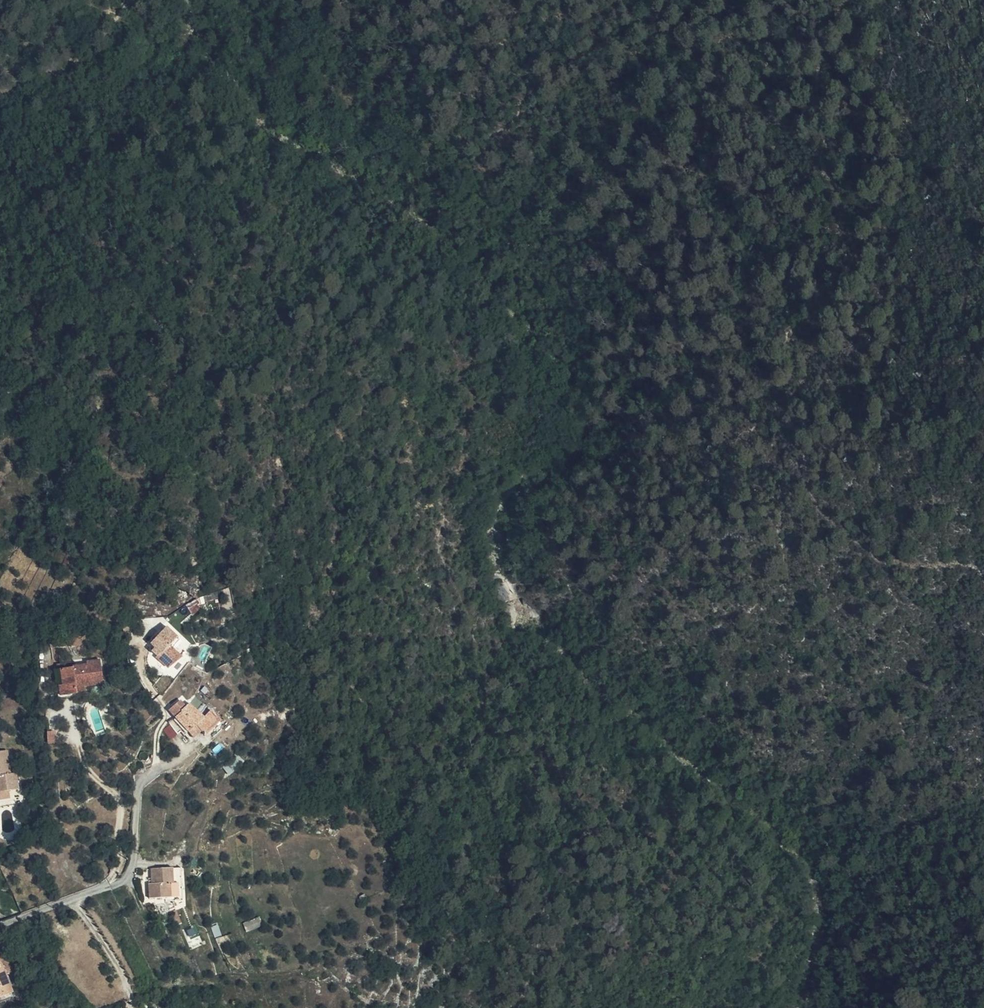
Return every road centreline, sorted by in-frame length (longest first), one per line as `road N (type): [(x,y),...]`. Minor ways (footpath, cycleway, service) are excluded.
road 1 (residential): [(0,925),(119,883),(132,870),(139,786),(182,762)]
road 2 (track): [(158,770),(158,720),(141,677),(142,647)]

